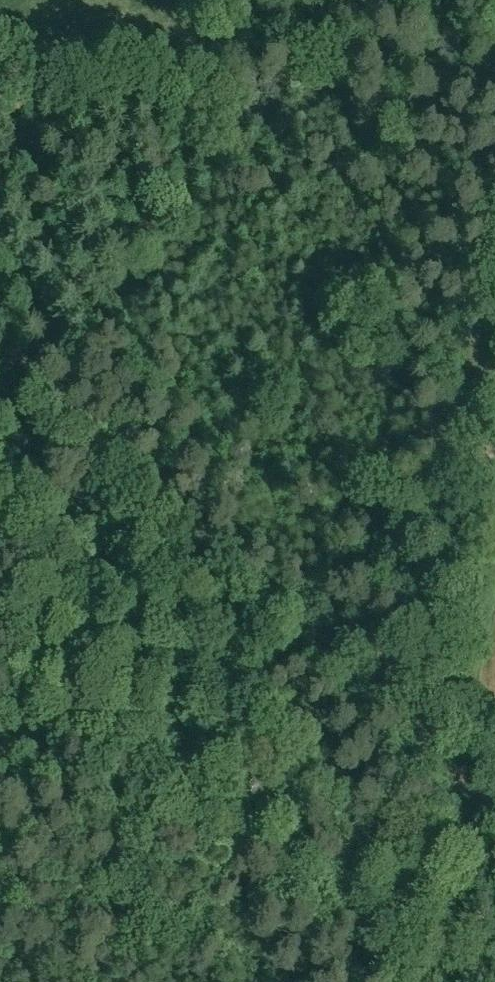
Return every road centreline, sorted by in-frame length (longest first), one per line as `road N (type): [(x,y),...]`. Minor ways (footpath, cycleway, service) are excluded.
road 1 (track): [(0,334),(273,587),(365,685),(417,723)]
road 2 (track): [(494,214),(417,723)]

